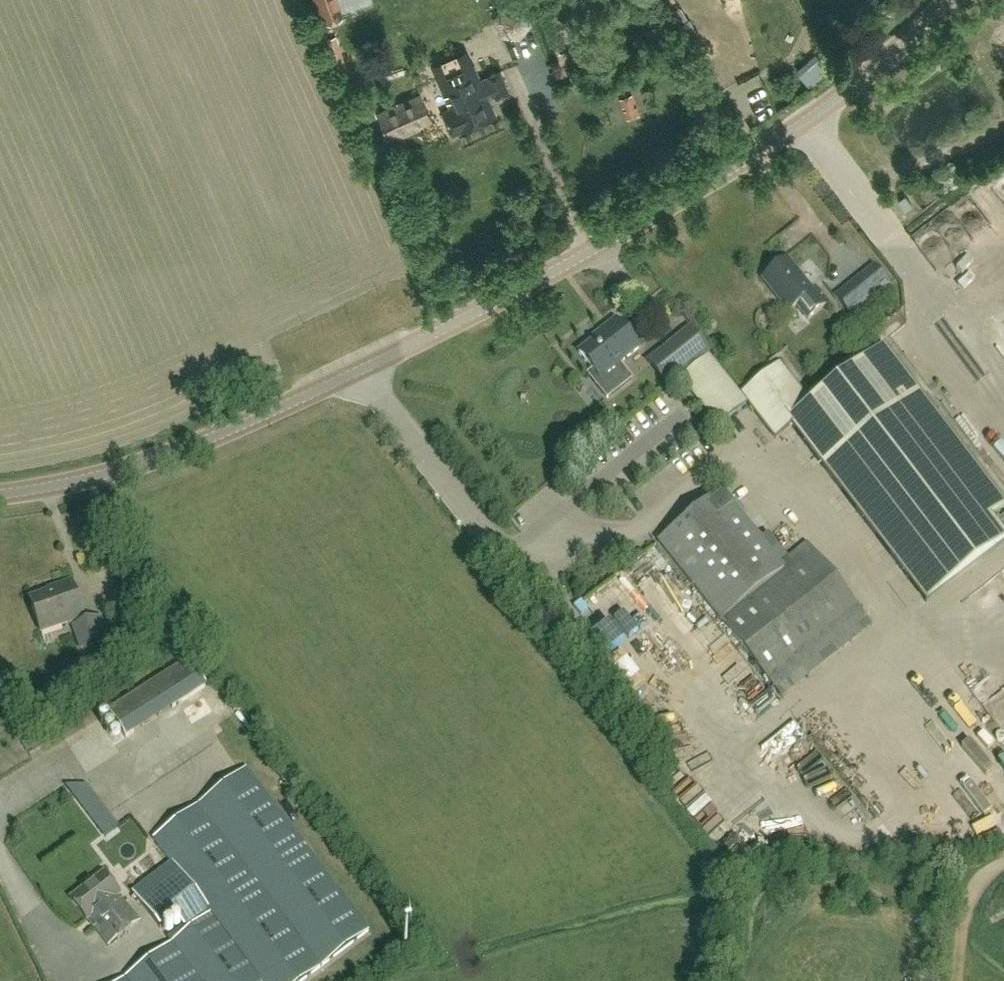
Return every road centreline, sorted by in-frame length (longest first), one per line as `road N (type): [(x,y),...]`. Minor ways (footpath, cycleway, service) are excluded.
road 1 (tertiary): [(0,497),(88,480),(273,416),(571,262),(778,144),(952,0)]
road 2 (track): [(1003,864),(974,894),(957,980)]

